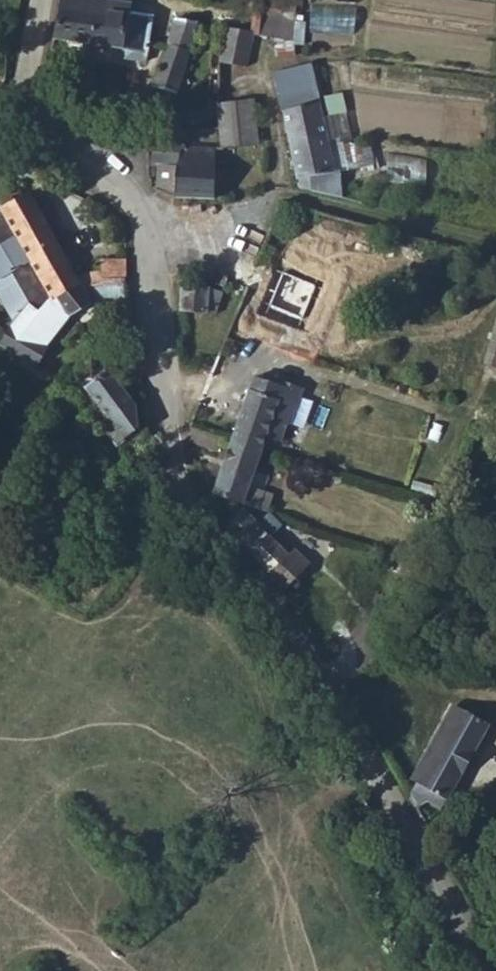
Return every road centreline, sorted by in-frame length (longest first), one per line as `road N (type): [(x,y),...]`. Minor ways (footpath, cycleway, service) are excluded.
road 1 (residential): [(143,243),(188,499),(336,707),(482,970)]
road 2 (residential): [(48,122),(125,197),(143,243)]
road 3 (residential): [(268,192),(143,243)]
road 4 (residential): [(42,0),(32,86),(48,122)]

